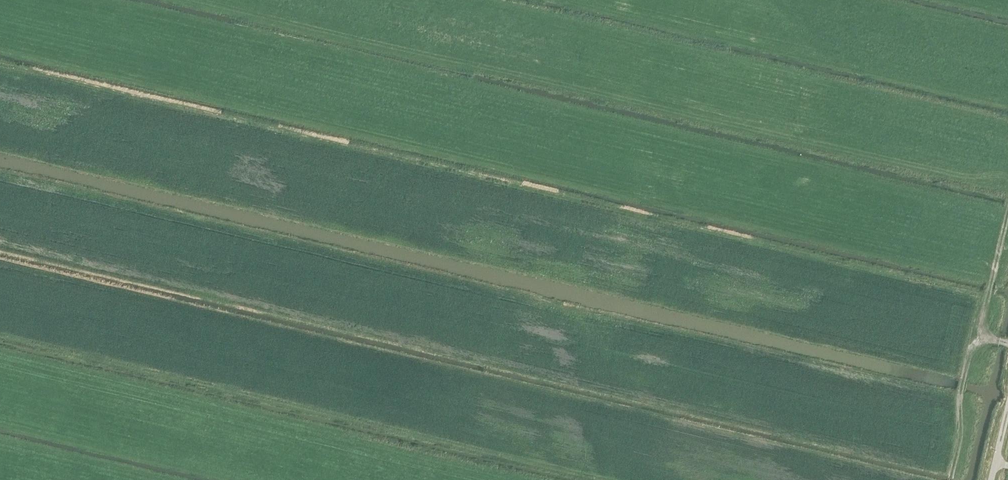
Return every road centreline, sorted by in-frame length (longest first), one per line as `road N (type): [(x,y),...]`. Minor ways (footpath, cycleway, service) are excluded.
road 1 (track): [(951,479),(968,364),(973,346),(984,342),(1007,221)]

